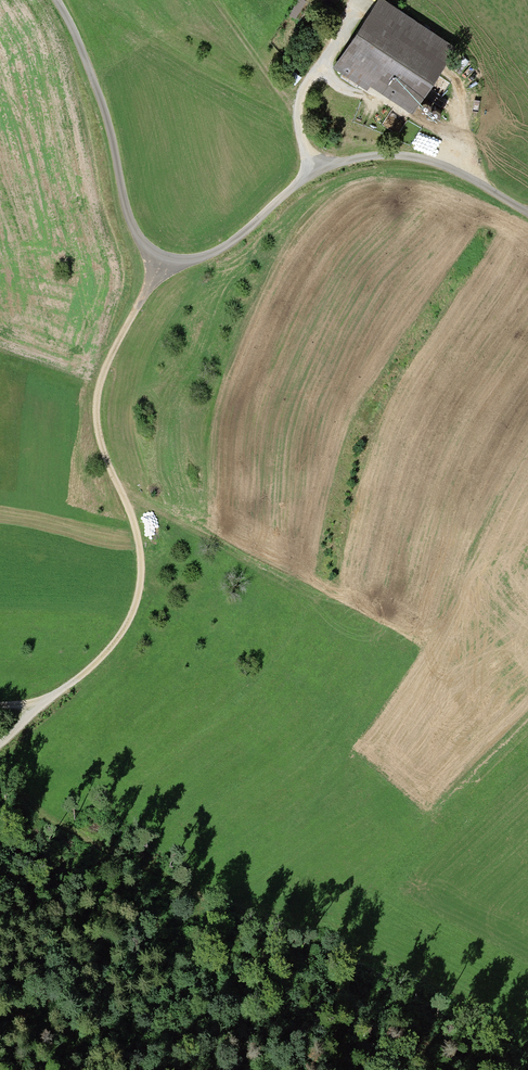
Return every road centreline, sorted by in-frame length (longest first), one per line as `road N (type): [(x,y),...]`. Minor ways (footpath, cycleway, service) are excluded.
road 1 (unclassified): [(61,0),(110,118),(136,235),(156,266),(188,262),(227,240),(315,166),(389,146),(446,162),(527,213)]
road 2 (track): [(0,706),(50,699),(117,638),(140,584),(141,552),(125,502)]
road 3 (track): [(358,611),(151,508),(125,502)]
road 4 (track): [(125,502),(102,451),(96,387),(156,266)]

